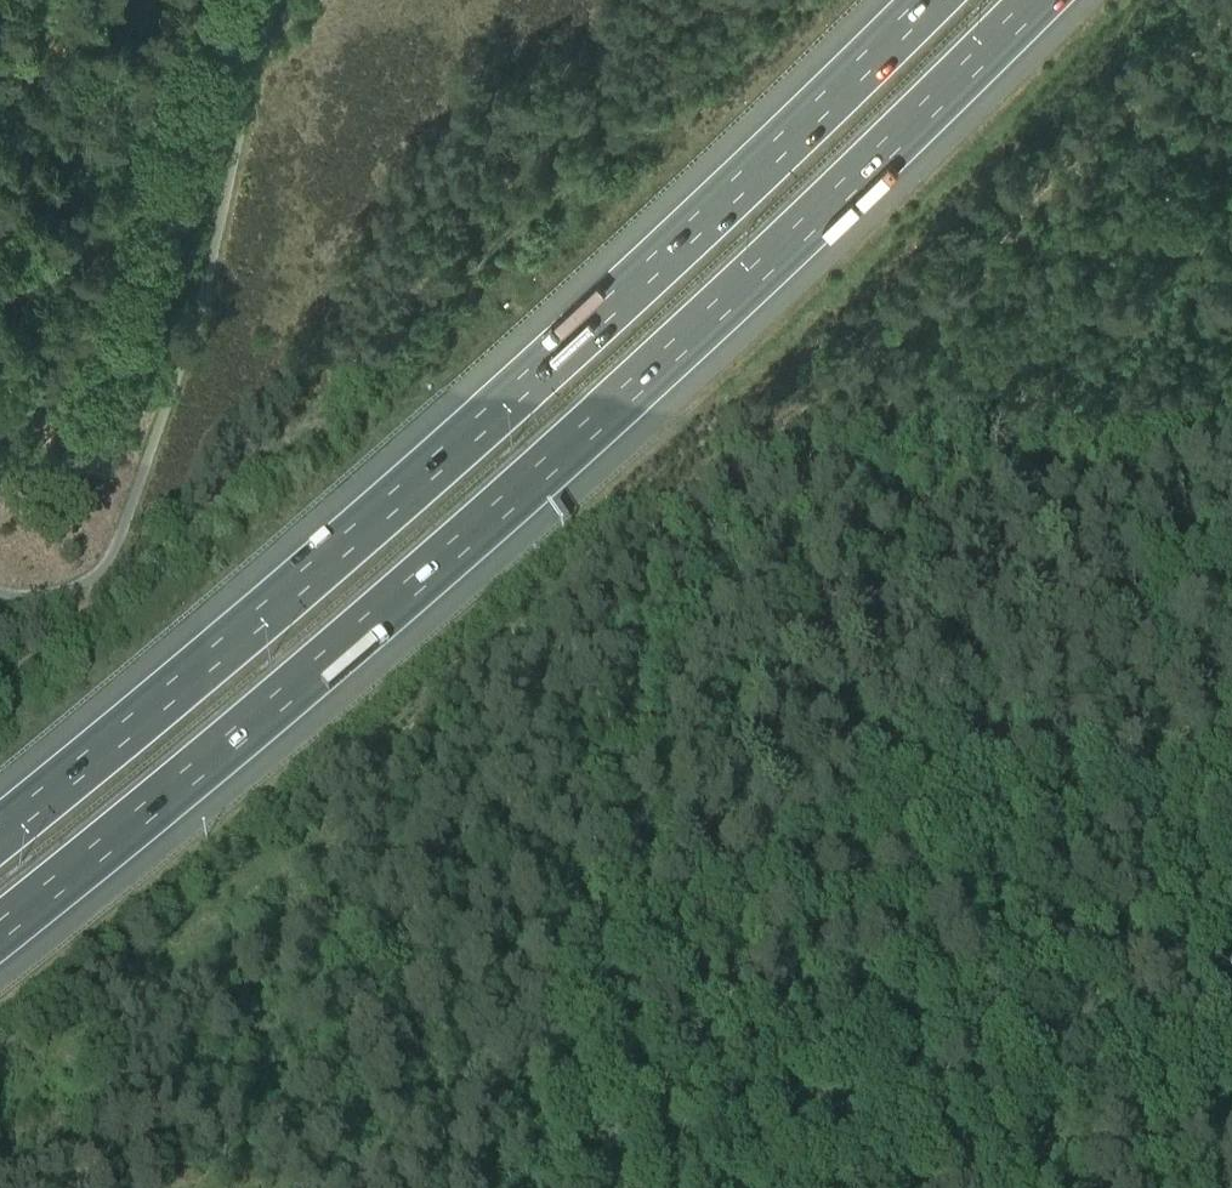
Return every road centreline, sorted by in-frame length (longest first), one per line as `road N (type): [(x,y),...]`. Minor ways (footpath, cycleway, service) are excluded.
road 1 (track): [(1231,11),(913,332),(545,606),(440,695),(391,765),(383,873),(363,920),(16,1187)]
road 2 (motorway): [(0,937),(500,520),(1050,0)]
road 3 (motorway): [(918,0),(417,469),(155,699),(0,822)]
road 4 (track): [(564,1187),(732,993),(909,849),(953,820),(1180,768),(1231,732)]
road 5 (track): [(903,1187),(1231,1119)]

